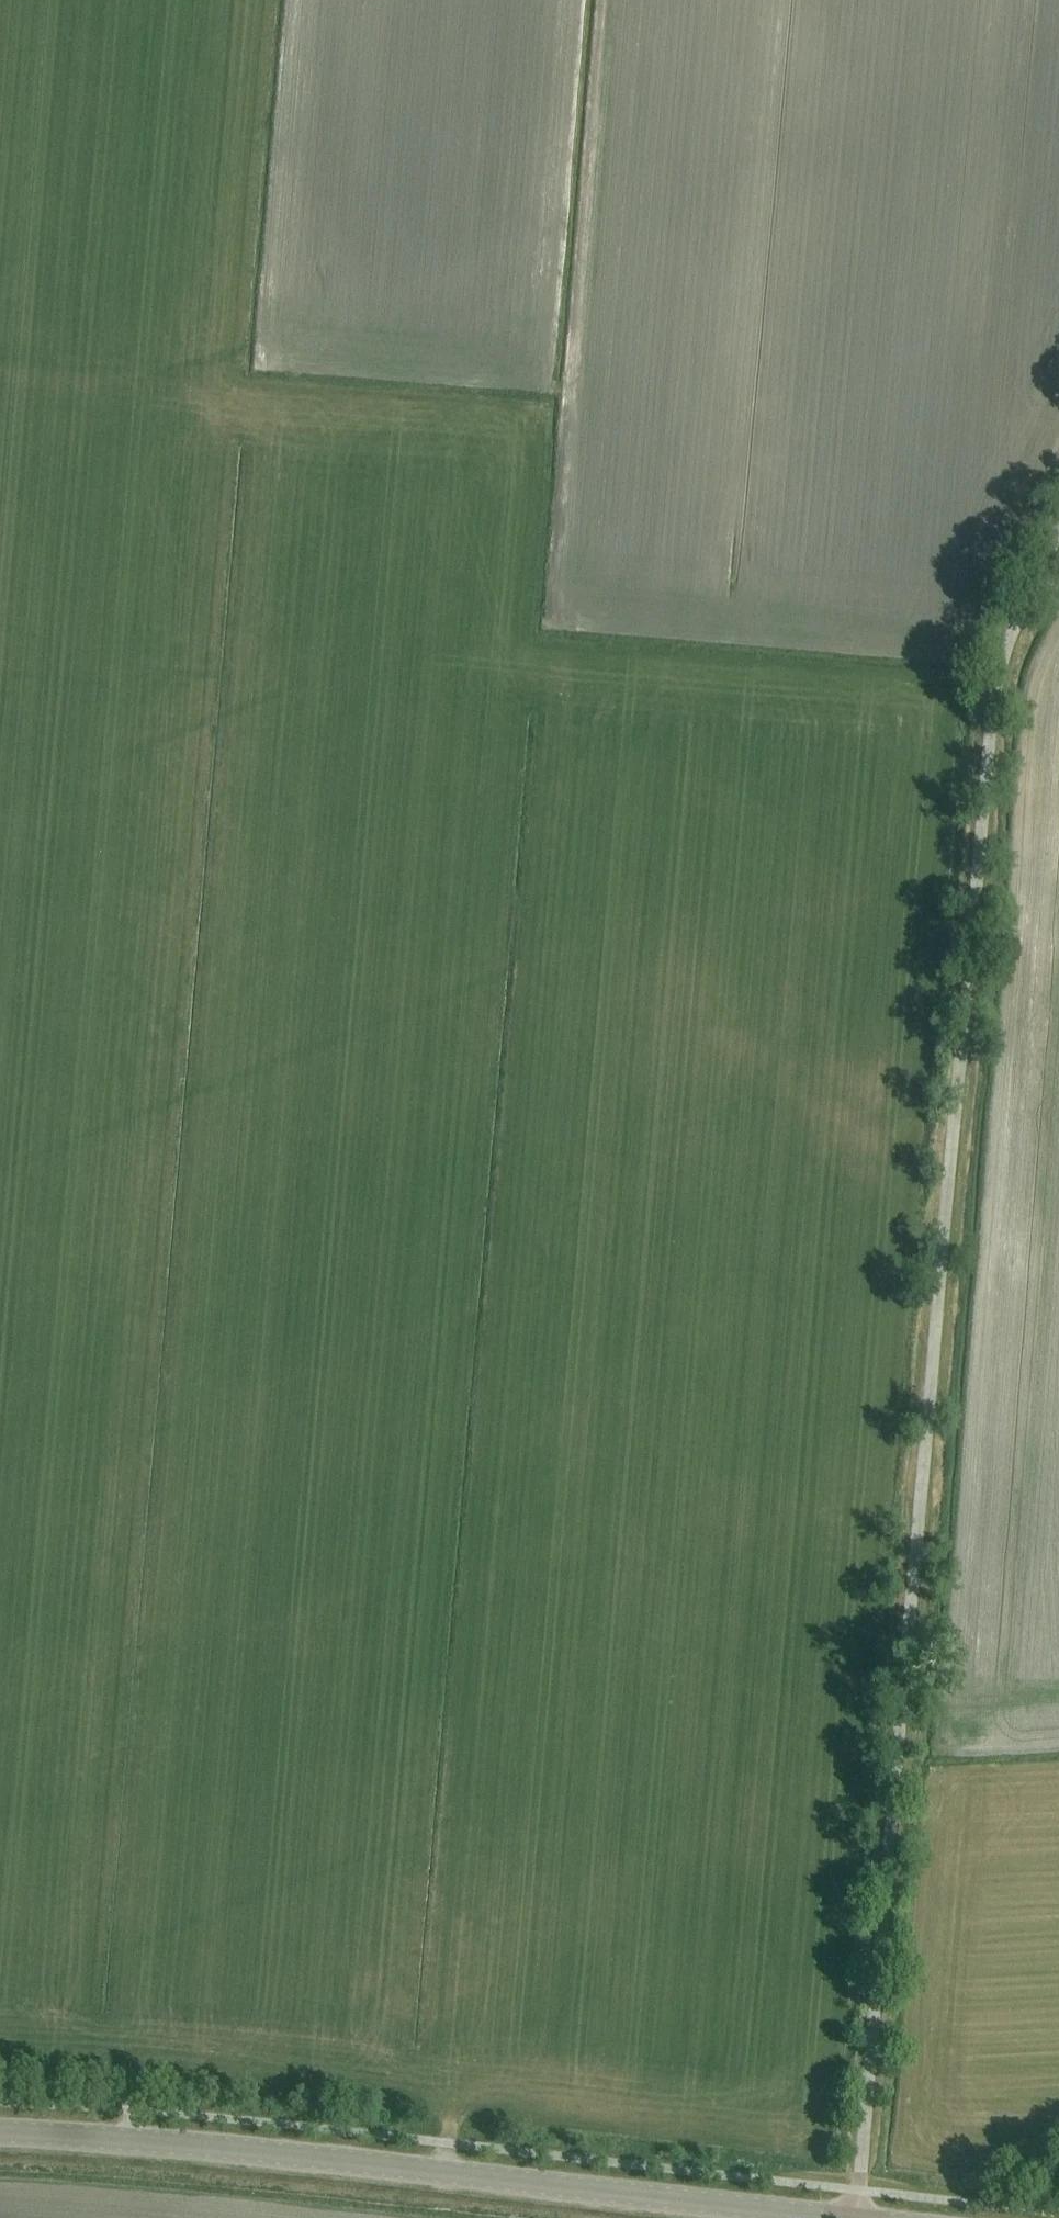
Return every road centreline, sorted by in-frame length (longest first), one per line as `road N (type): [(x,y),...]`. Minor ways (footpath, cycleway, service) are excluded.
road 1 (unclassified): [(857,2217),(994,677),(1058,537)]
road 2 (tertiary): [(818,2217),(400,2166),(0,2133)]

